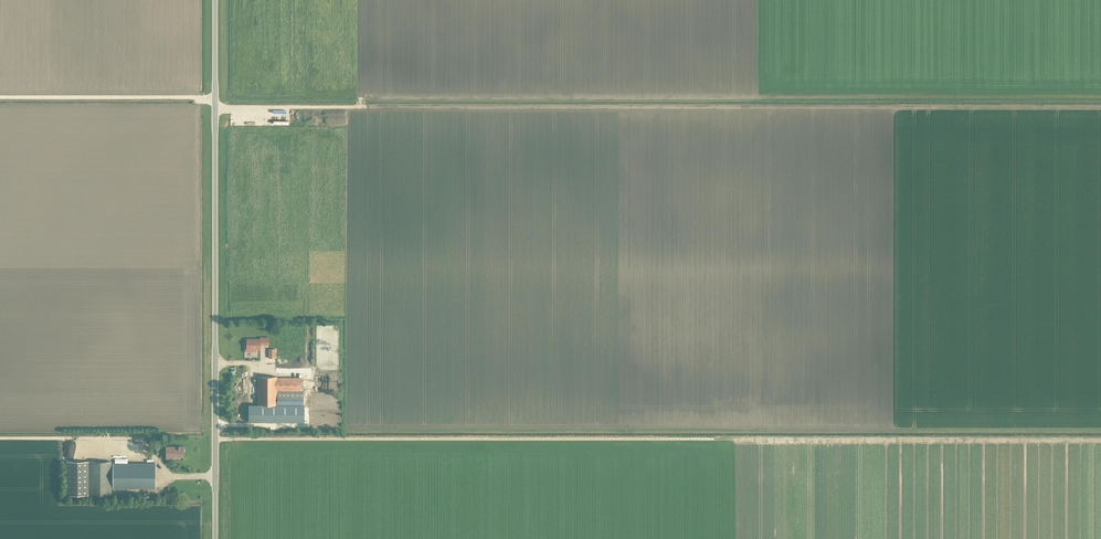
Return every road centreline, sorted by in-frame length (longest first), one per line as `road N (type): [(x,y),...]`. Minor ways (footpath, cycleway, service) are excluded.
road 1 (unclassified): [(213,538),(216,0)]
road 2 (track): [(216,97),(0,98)]

